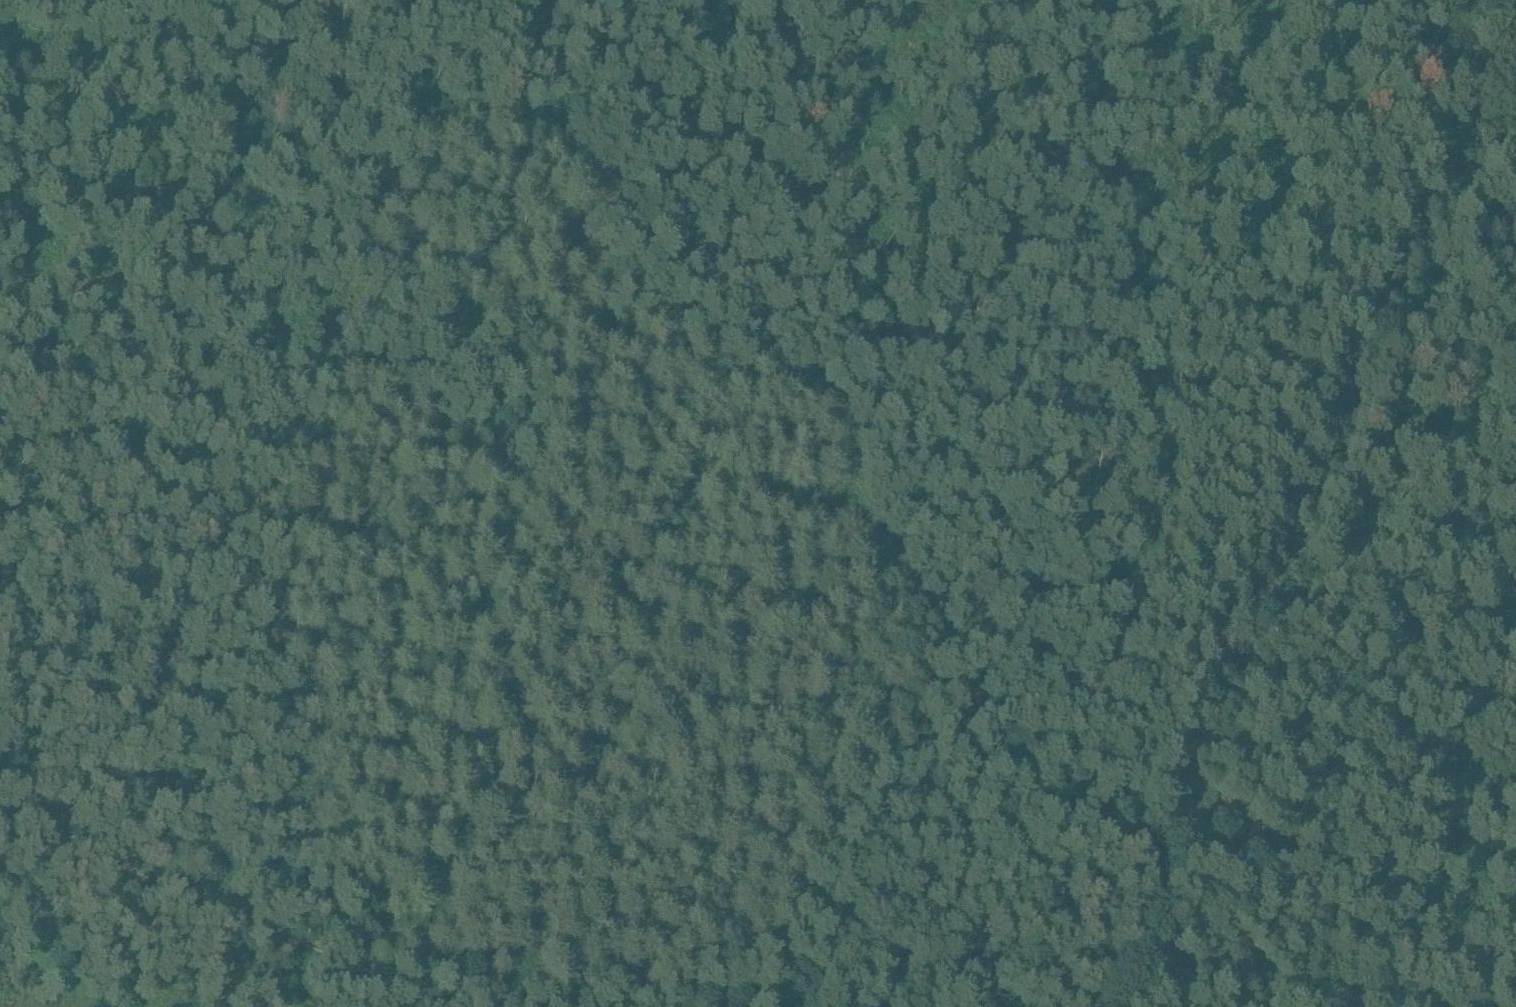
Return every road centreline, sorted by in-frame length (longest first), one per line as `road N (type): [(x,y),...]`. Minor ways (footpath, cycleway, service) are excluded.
road 1 (track): [(1120,1006),(1515,0)]
road 2 (track): [(0,809),(454,1006)]

